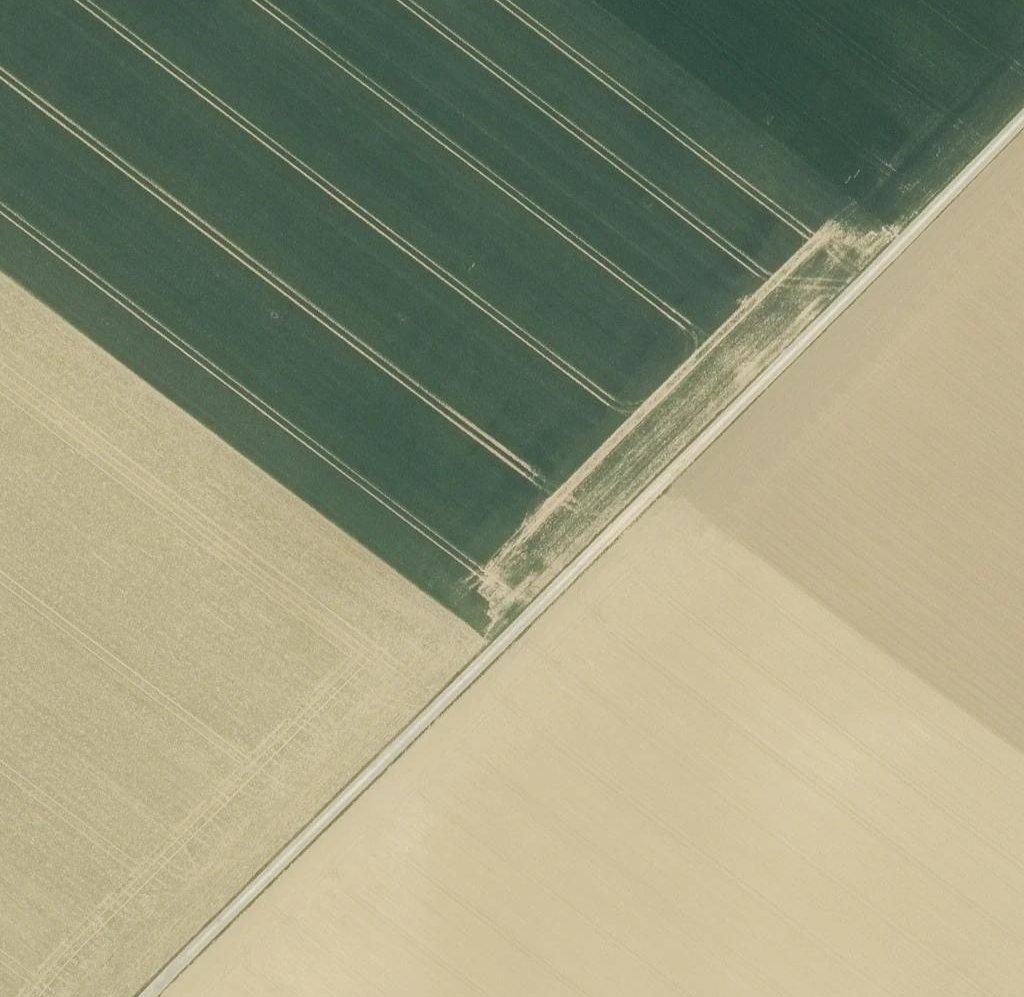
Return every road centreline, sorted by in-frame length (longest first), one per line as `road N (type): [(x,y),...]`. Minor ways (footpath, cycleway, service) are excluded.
road 1 (track): [(1023,123),(150,996)]

